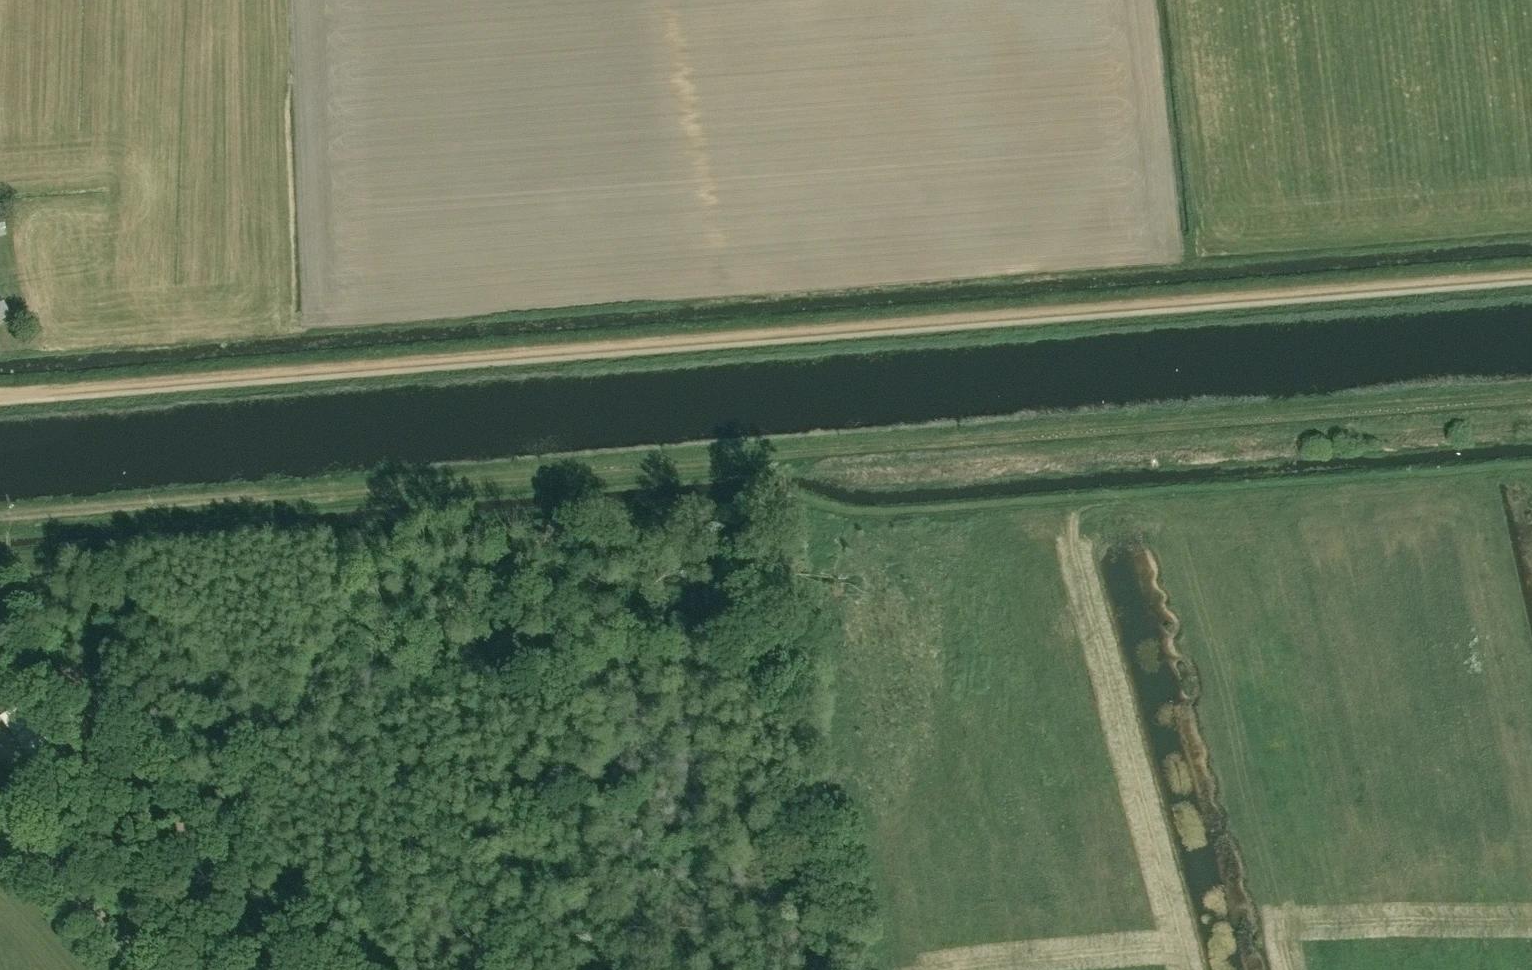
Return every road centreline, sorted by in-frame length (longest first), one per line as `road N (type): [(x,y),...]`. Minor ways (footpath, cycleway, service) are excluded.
road 1 (track): [(0,395),(1531,274)]
road 2 (unclassified): [(138,969),(0,807)]

